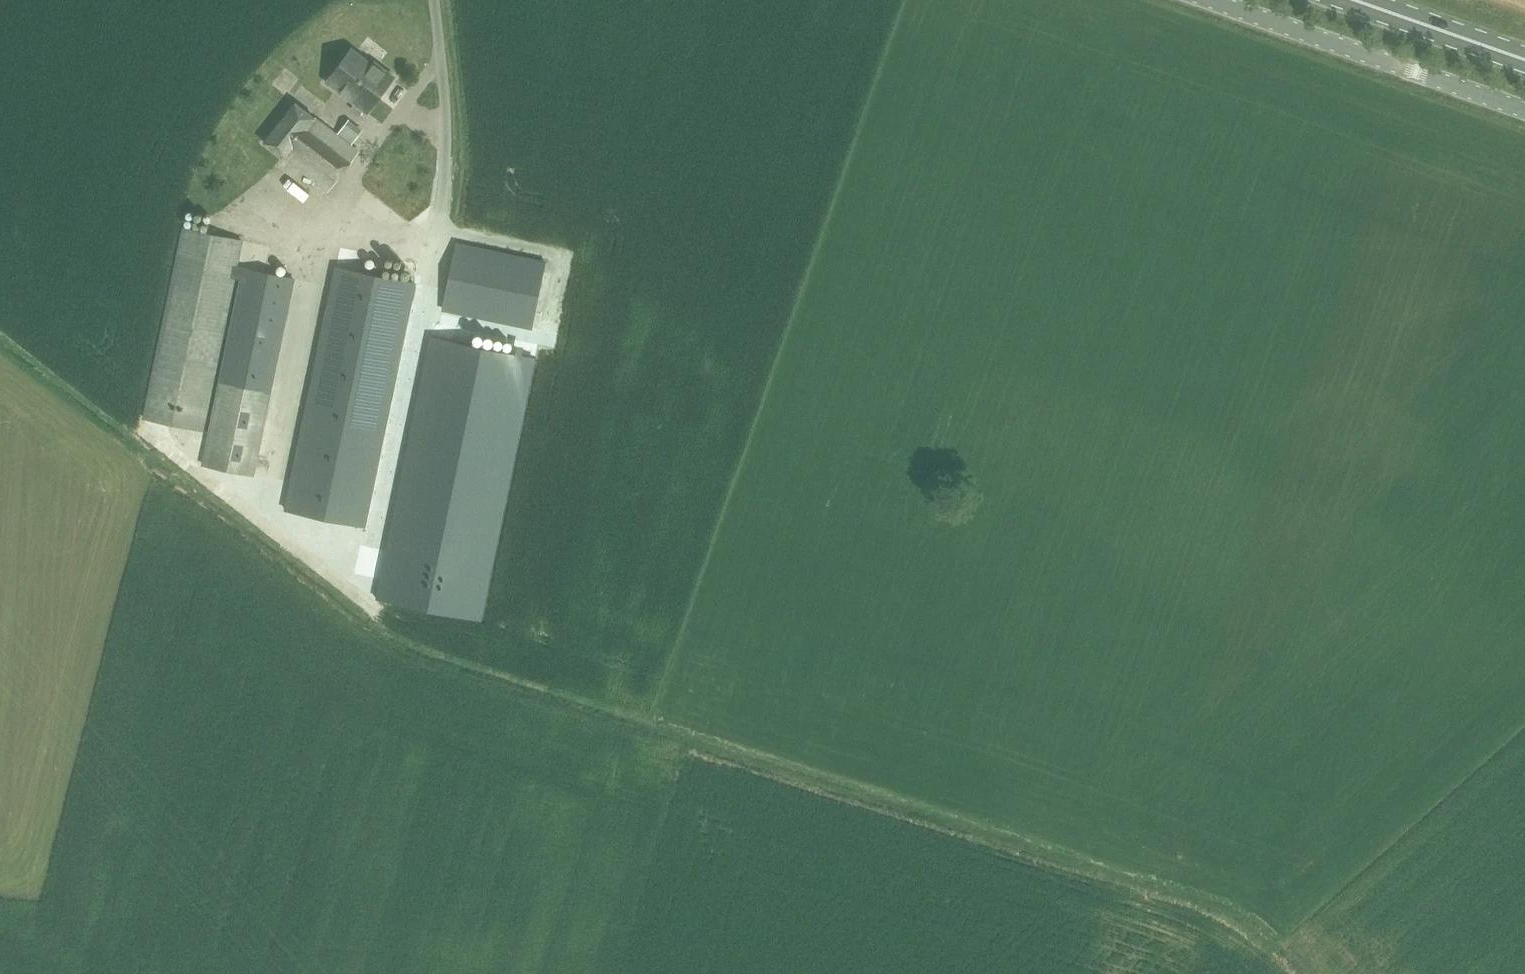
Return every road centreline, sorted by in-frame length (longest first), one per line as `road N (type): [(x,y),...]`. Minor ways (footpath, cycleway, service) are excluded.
road 1 (unclassified): [(1524,108),(1215,0)]
road 2 (primary): [(1524,62),(1350,0)]

